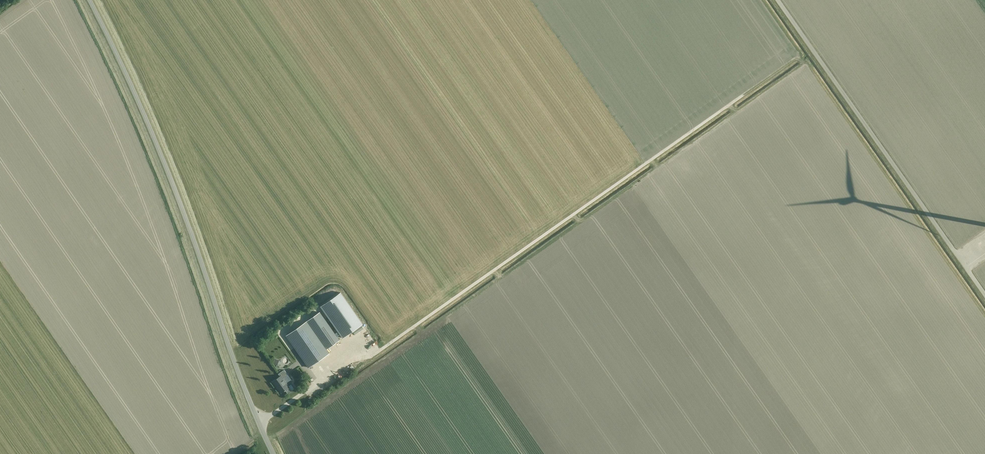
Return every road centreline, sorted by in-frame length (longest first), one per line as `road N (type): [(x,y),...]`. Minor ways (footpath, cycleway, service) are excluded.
road 1 (tertiary): [(273,453),(175,188),(90,0)]
road 2 (track): [(341,360),(373,356),(743,95)]
road 3 (track): [(780,0),(984,292)]

